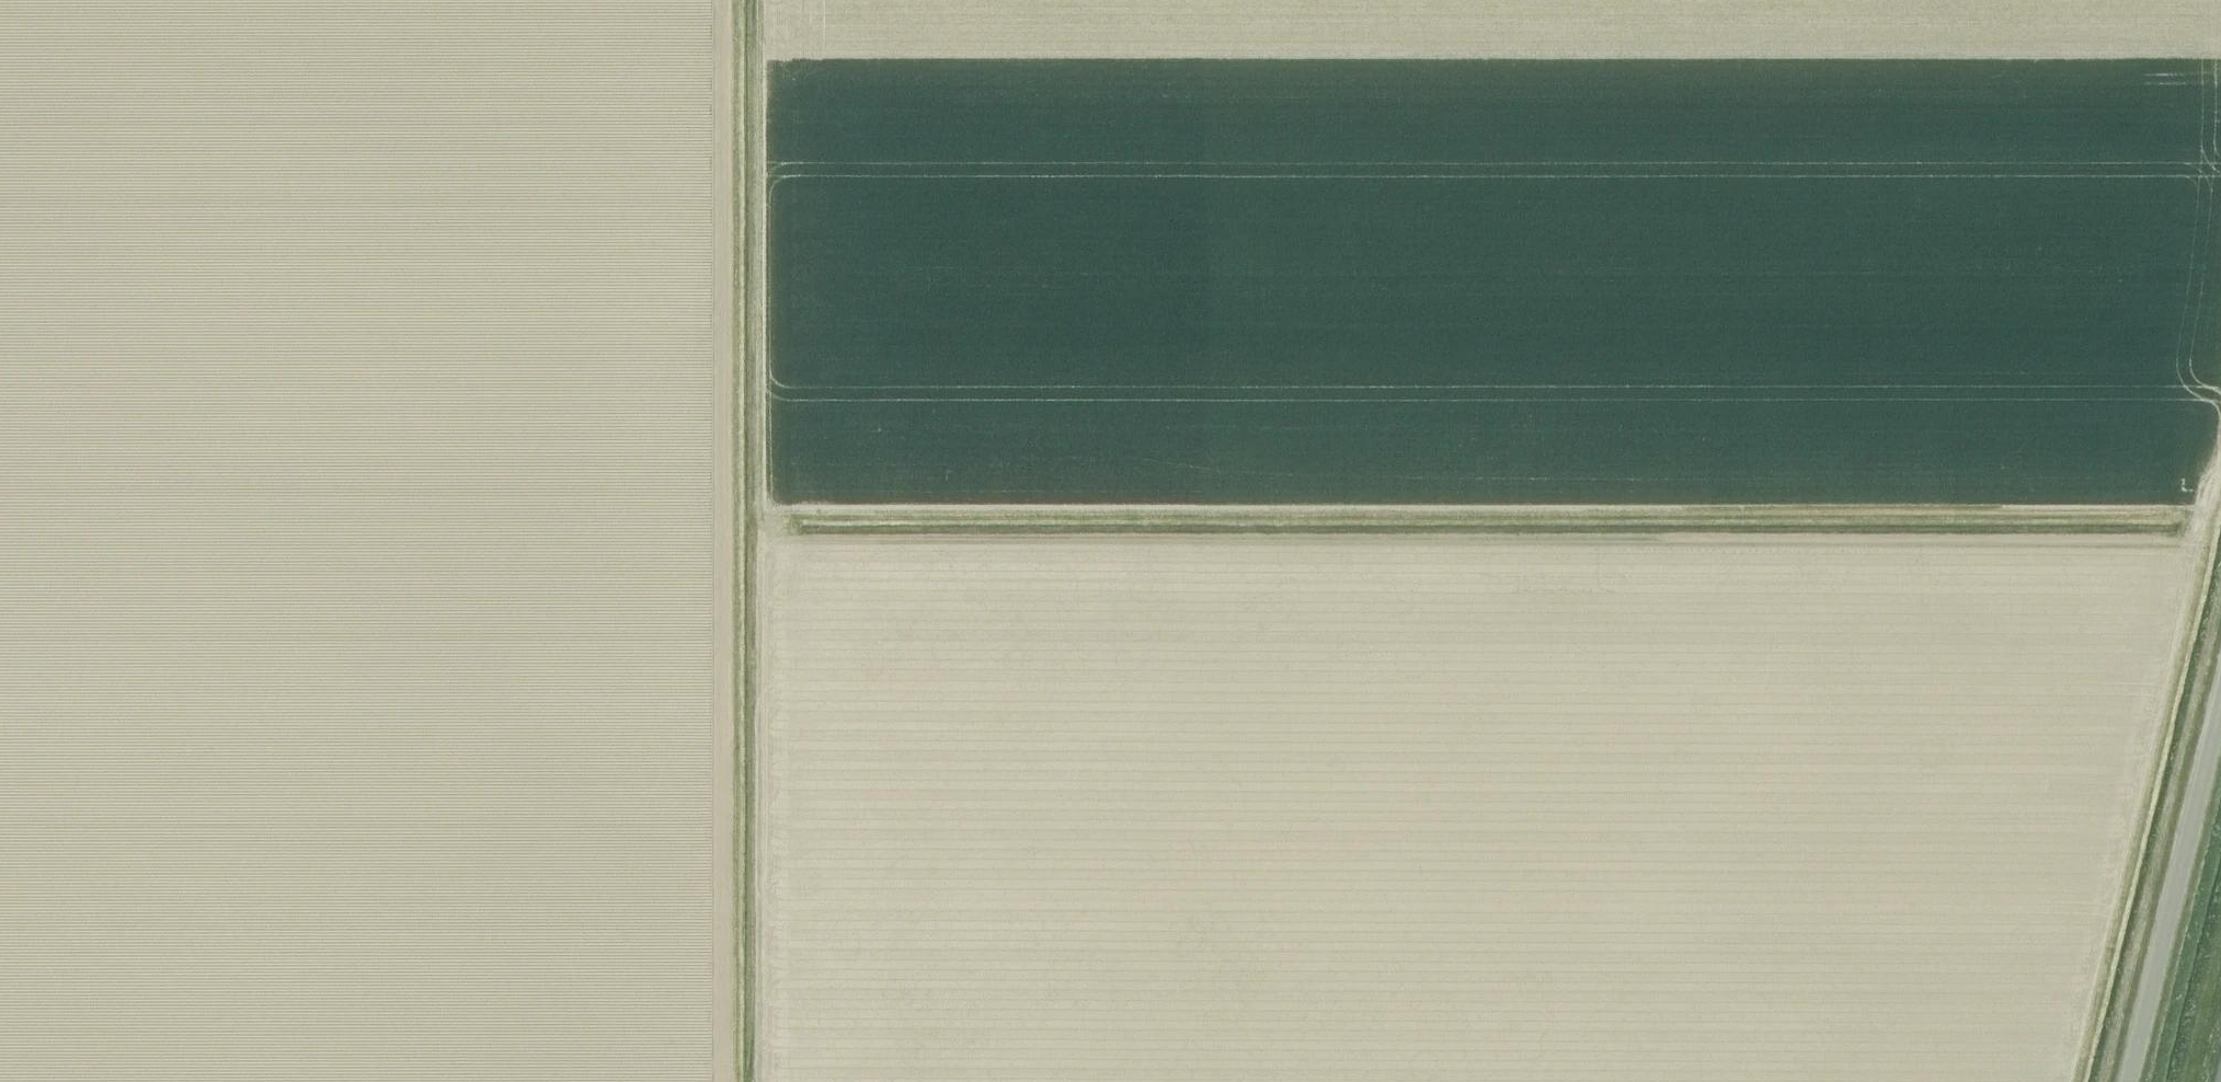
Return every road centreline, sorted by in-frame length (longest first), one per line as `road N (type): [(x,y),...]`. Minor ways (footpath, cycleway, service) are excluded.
road 1 (unclassified): [(2127,1081),(2220,700)]

